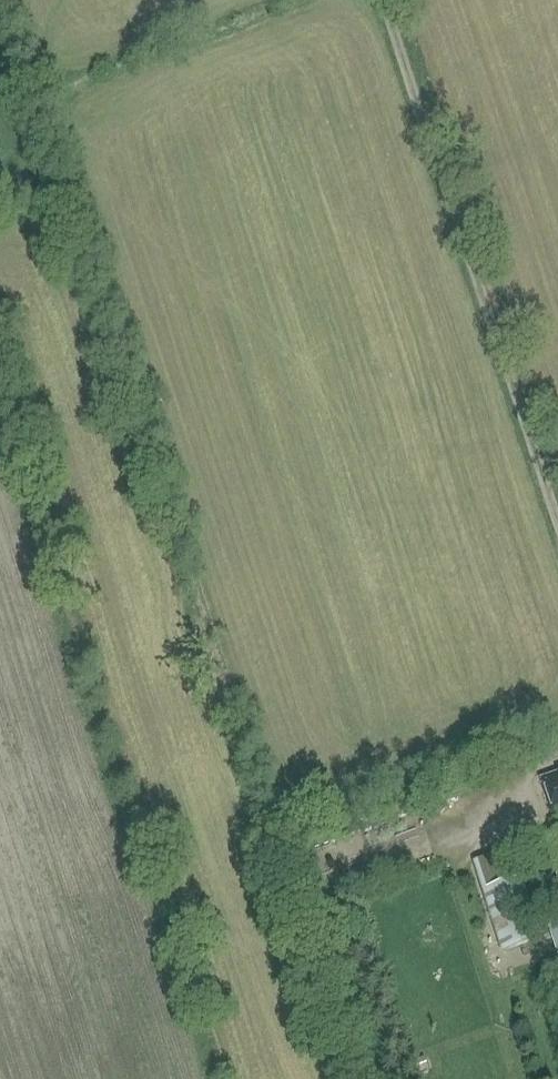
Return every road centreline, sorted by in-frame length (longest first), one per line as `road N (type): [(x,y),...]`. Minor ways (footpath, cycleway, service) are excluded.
road 1 (track): [(557,491),(387,0)]

